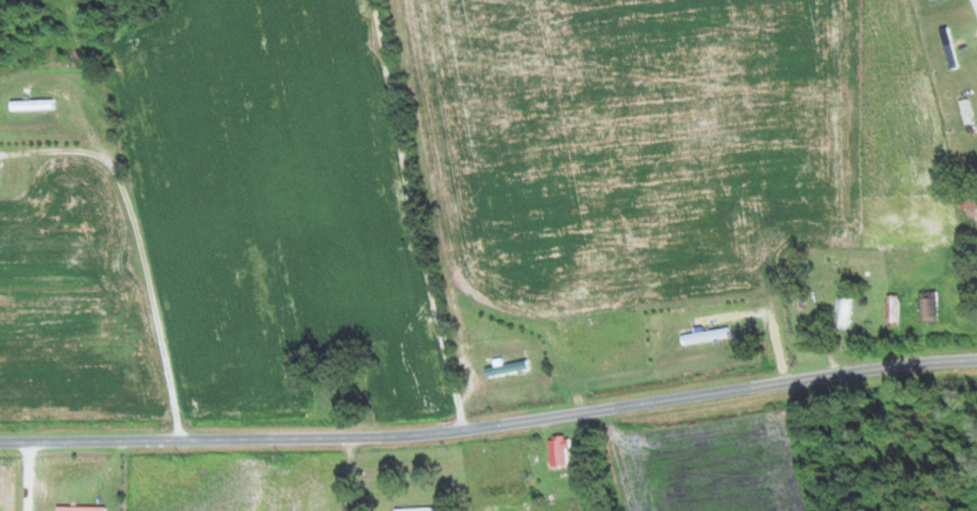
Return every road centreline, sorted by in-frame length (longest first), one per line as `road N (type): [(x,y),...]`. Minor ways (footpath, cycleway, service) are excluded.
road 1 (residential): [(976,359),(421,433),(0,443)]
road 2 (residential): [(463,428),(377,0)]

